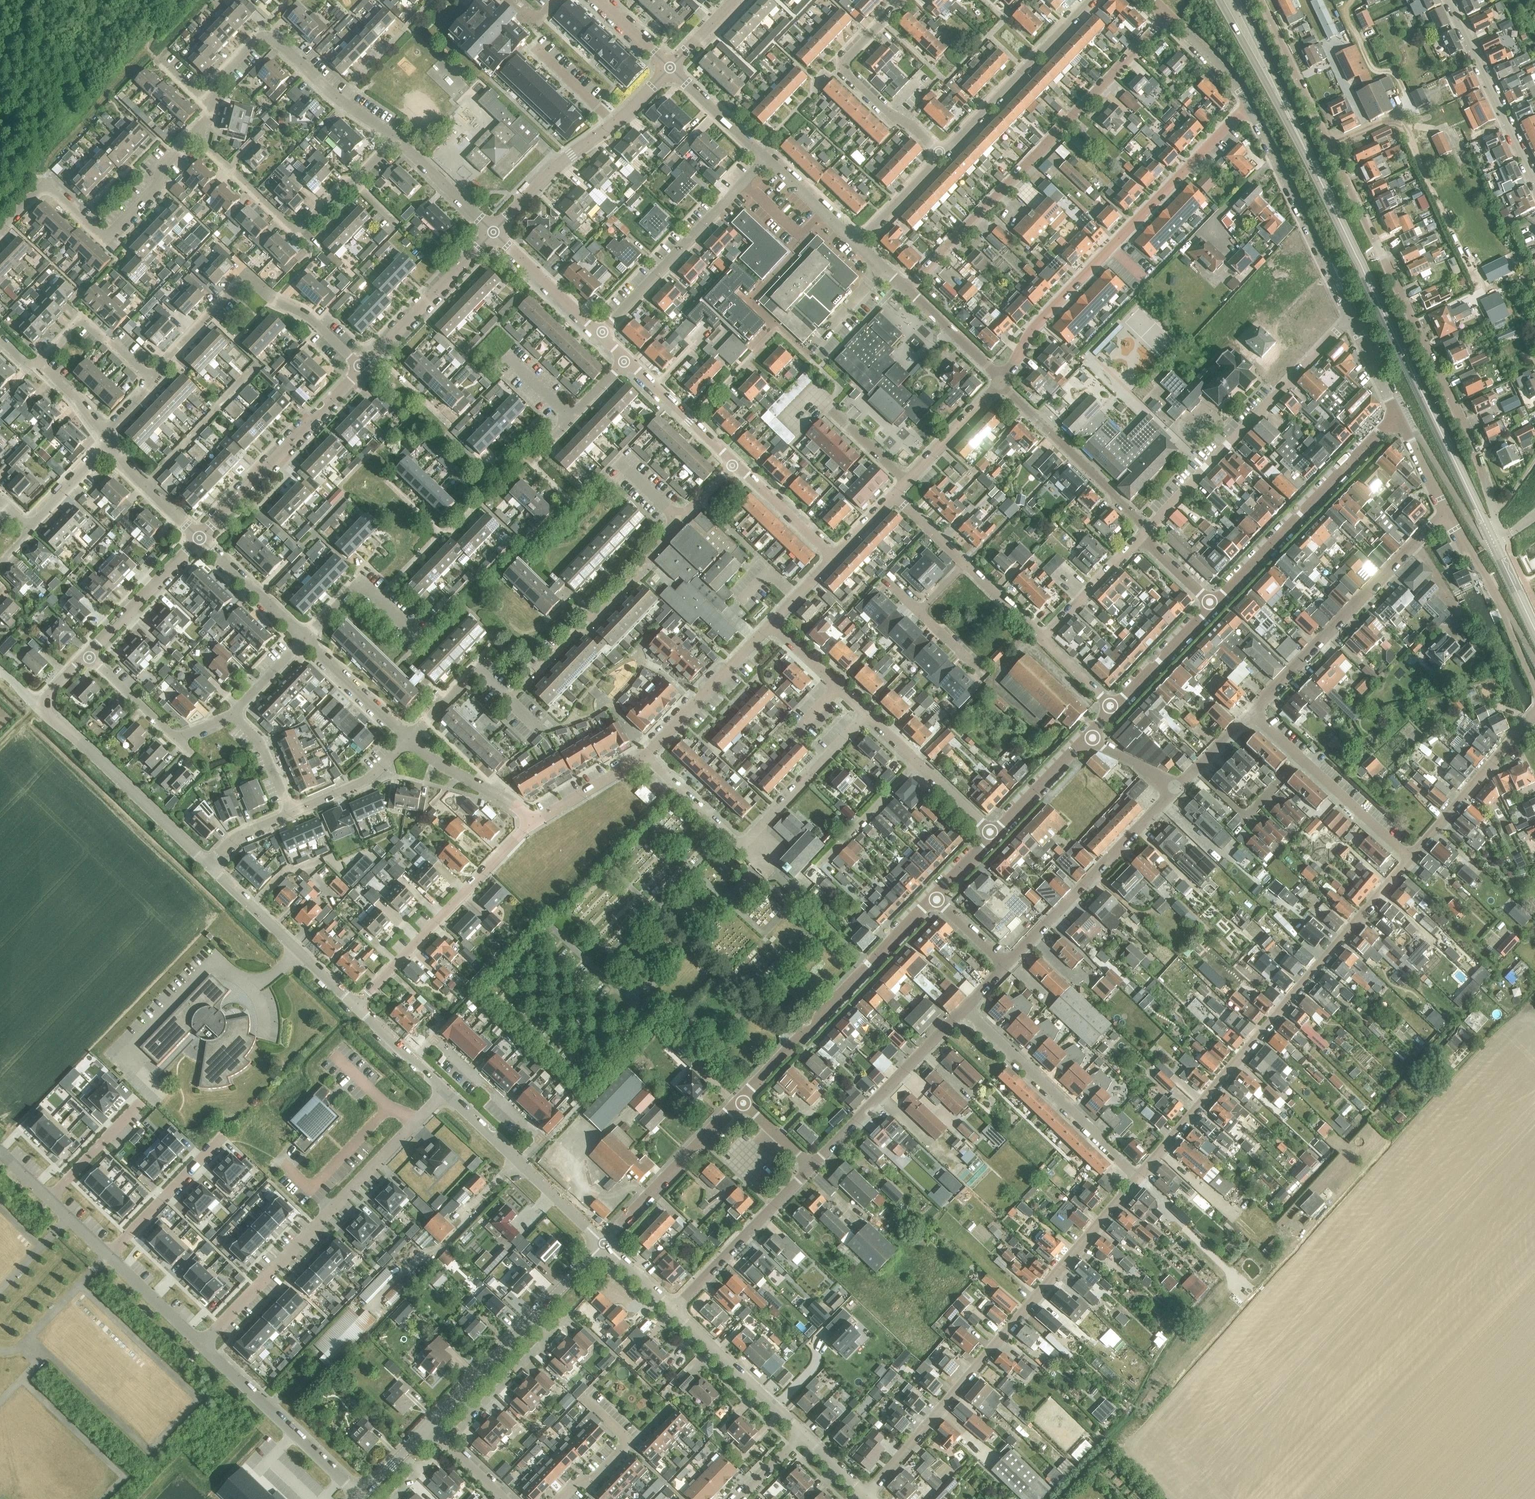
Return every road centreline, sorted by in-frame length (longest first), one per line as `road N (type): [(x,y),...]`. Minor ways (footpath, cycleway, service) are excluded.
road 1 (secondary): [(1493,544),(1235,13)]
road 2 (residential): [(1505,536),(1473,446),(1260,0)]
road 3 (residential): [(408,738),(475,675),(507,701),(631,581),(735,463)]
road 4 (residential): [(1137,1179),(1410,860)]
road 5 (residential): [(866,1495),(1137,1179)]
road 6 (residential): [(1168,16),(908,290)]
road 7 (residential): [(1000,382),(1038,322),(1250,108)]
road 8 (residential): [(201,1344),(445,1092)]
road 9 (residential): [(1147,531),(1350,318)]
road 10 (residential): [(151,379),(246,279),(309,317),(362,369)]
road 11 (residential): [(1446,513),(1249,714)]
road 12 (tertiary): [(740,1100),(934,898)]
road 13 (residential): [(395,138),(295,229),(193,136)]
road 14 (residential): [(193,136),(107,237),(44,189),(0,229)]
road 15 (tertiary): [(1213,606),(1396,416)]
road 16 (residential): [(356,1007),(531,824)]
road 17 (tertiary): [(429,1426),(604,1244)]
road 18 (residential): [(1004,966),(1177,787)]
road 19 (residential): [(1137,1179),(964,1008)]
road 20 (residential): [(763,158),(600,335)]
road 21 (residential): [(104,434),(44,357),(81,321),(151,379)]
road 22 (tertiary): [(199,539),(362,369)]
road 23 (tertiary): [(1350,318),(1250,108)]
road 24 (tertiary): [(207,863),(37,707)]
road 25 (residential): [(361,1497),(201,1344)]
road 26 (residential): [(810,1167),(964,1008)]
road 27 (residential): [(1410,860),(1249,714)]
road 28 (residential): [(940,153),(1087,0)]
road 29 (residential): [(520,1163),(541,1141),(433,1037),(412,1059)]
road 30 (residential): [(1147,531),(1000,382)]
road 31 (residential): [(1044,639),(893,497)]
road 32 (tertiary): [(356,1007),(207,863)]
road 33 (residential): [(1447,0),(1534,186)]
road 34 (residential): [(674,1311),(810,1167)]
road 35 (tertiary): [(604,1244),(740,1100)]
road 36 (residential): [(1410,860),(1534,714)]
road 37 (tertiary): [(362,369),(493,233)]
road 38 (residential): [(645,756),(771,624)]
road 39 (residential): [(743,847),(865,713)]
road 40 (residential): [(802,1434),(674,1311)]
road 41 (residential): [(993,835),(865,713)]
road 42 (residential): [(395,138),(338,100),(280,45),(260,39)]
road 43 (residential): [(109,1256),(221,1138)]
road 44 (tertiary): [(493,233),(556,167),(613,124)]
road 45 (tertiary): [(87,655),(199,539)]
road 46 (residential): [(562,1498),(589,1485),(631,1442),(582,1395)]
road 47 (residential): [(304,641),(360,588),(423,638)]
road 48 (residential): [(893,497),(1000,382)]
road 49 (residential): [(735,463),(622,356)]
road 50 (residential): [(531,824),(408,738)]
road 51 (residential): [(600,335),(493,233)]
road 52 (residential): [(304,641),(199,539)]
road 53 (tertiary): [(1113,709),(1213,606)]
road 54 (residential): [(289,812),(364,781),(408,738)]
road 55 (residential): [(408,738),(304,641)]
road 56 (residential): [(1044,639),(1140,538)]
road 57 (residential): [(833,558),(735,463)]
road 58 (residential): [(493,233),(395,138)]
road 59 (tertiary): [(993,835),(1086,738)]
road 60 (residential): [(743,847),(645,756)]
road 61 (residential): [(531,824),(645,756)]
road 62 (residential): [(940,153),(840,66)]
road 63 (residential): [(47,1198),(139,1103)]
road 64 (residential): [(1000,382),(908,290)]
road 65 (residential): [(858,246),(763,158)]
road 66 (residential): [(199,539),(111,444)]
road 67 (residential): [(865,713),(771,624)]
road 68 (residential): [(763,158),(670,68)]
road 69 (residential): [(201,1344),(109,1256)]
road 70 (residential): [(858,246),(940,153)]
road 71 (tertiary): [(1250,108),(1233,80),(1168,16)]
road 72 (residential): [(176,741),(87,655)]

